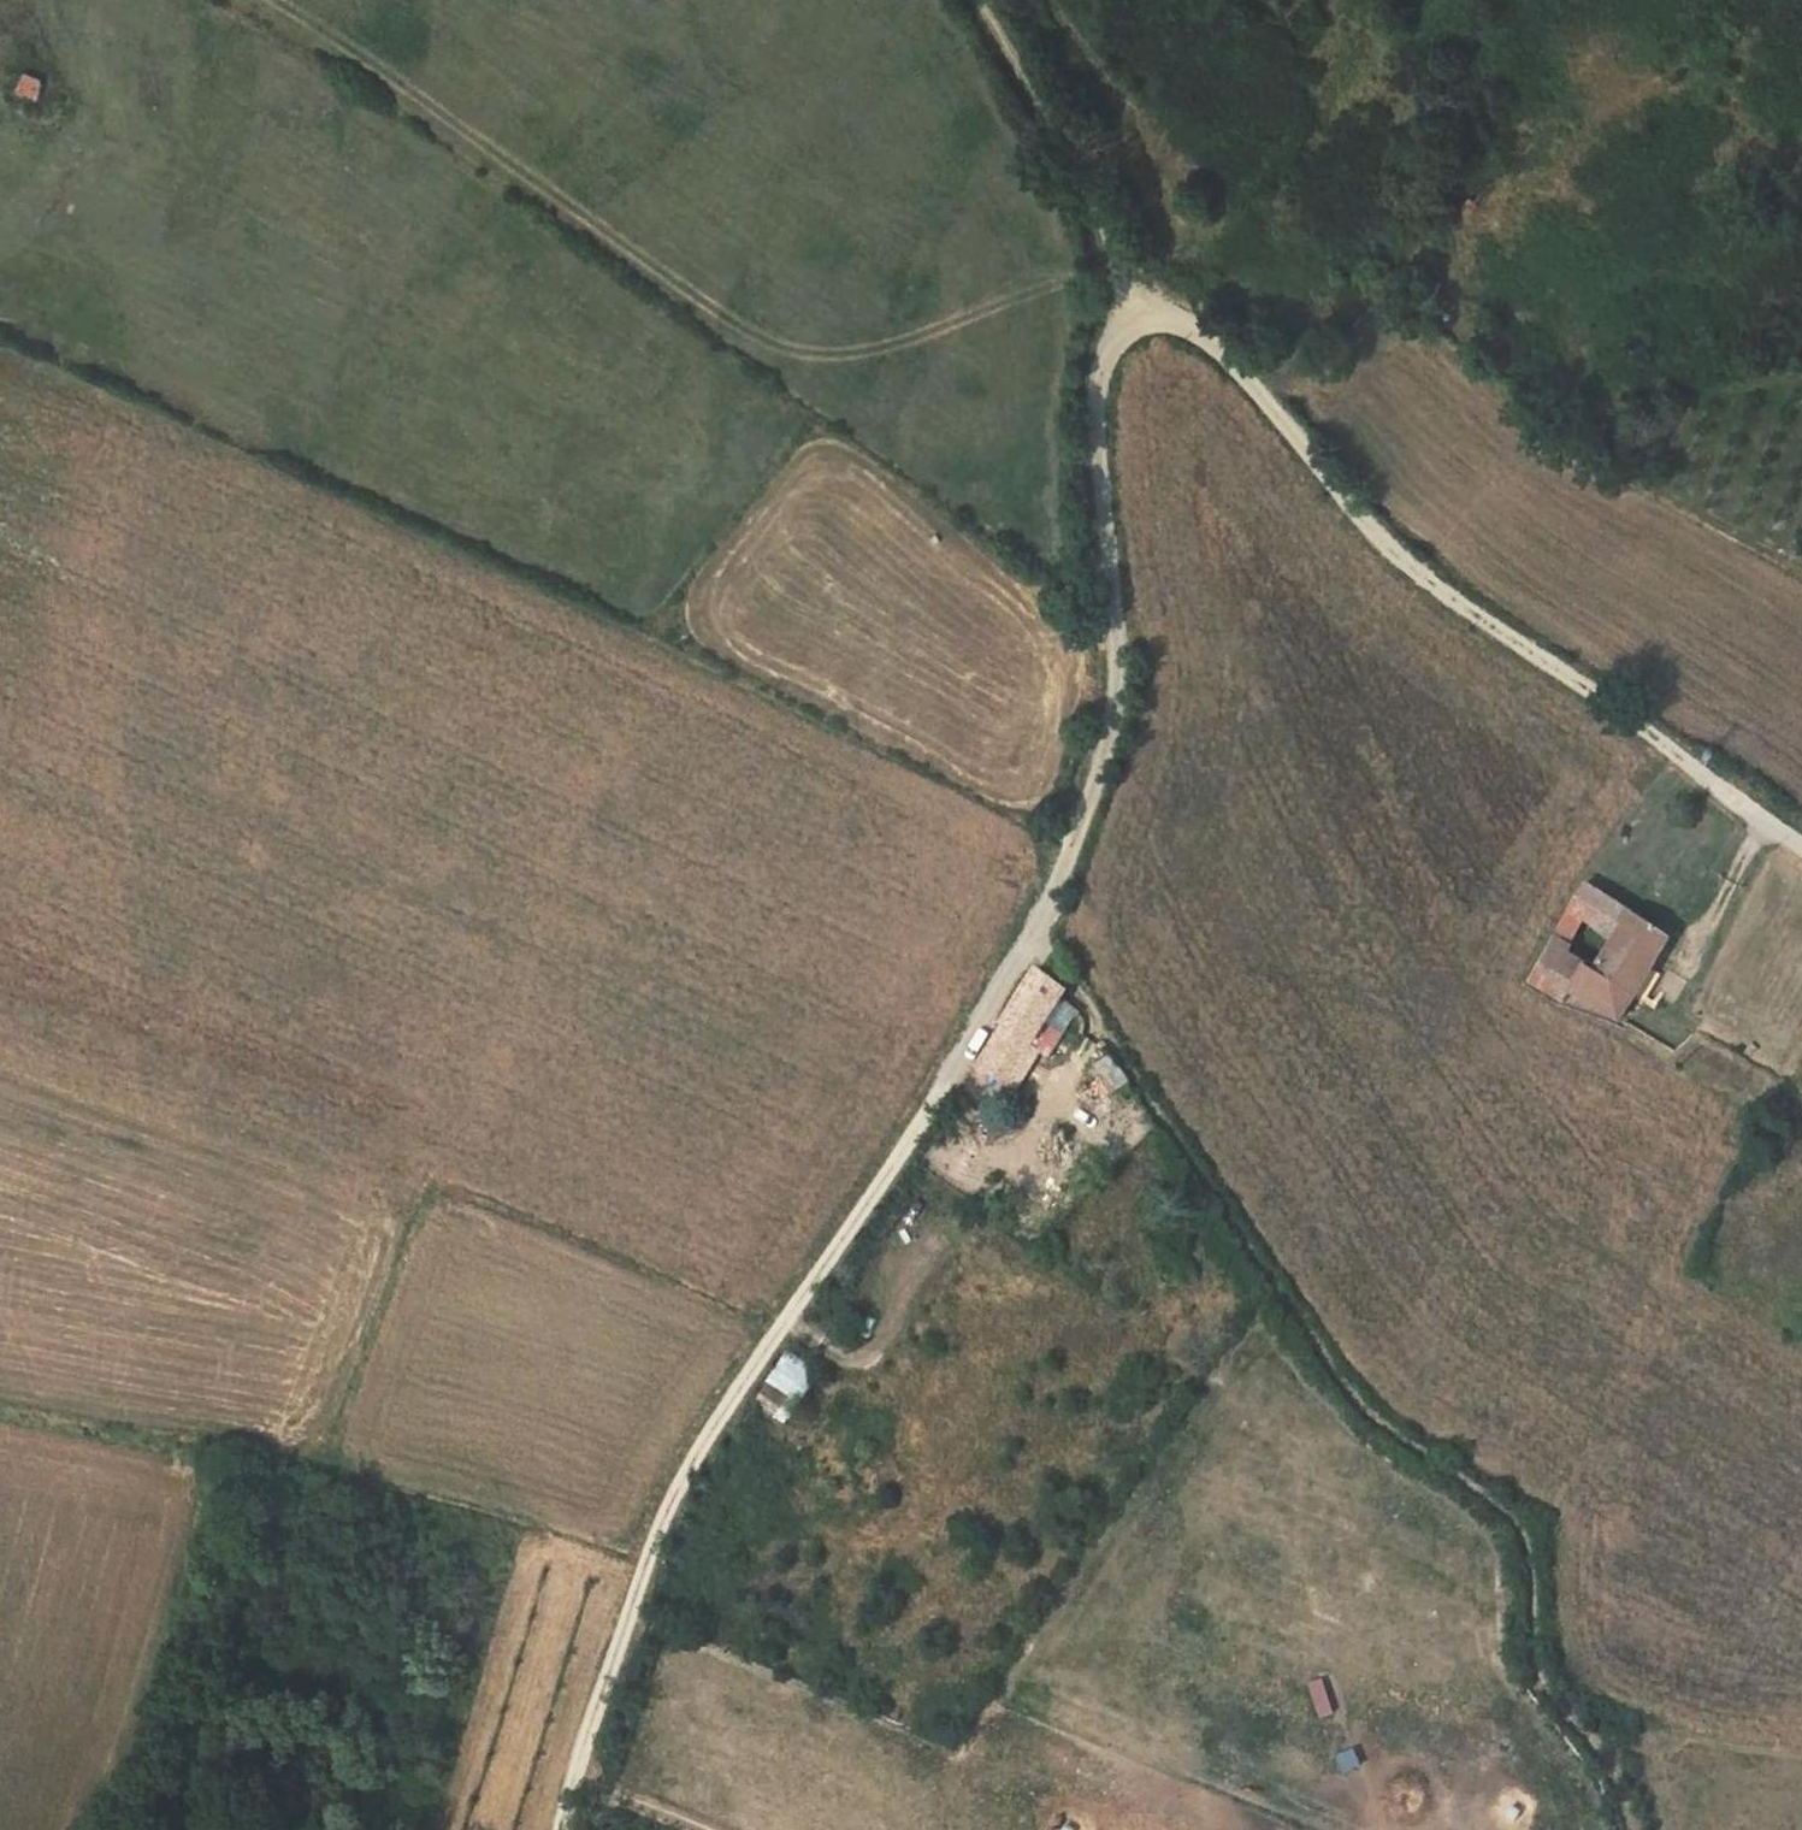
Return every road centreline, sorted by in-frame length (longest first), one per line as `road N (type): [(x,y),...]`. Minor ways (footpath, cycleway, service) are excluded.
road 1 (unclassified): [(1801,846),(1422,578),(1342,501),(1232,363),(1197,330),(1158,315),(1127,321),(1107,346),(1097,393),(1118,649),(1109,750),(1033,948)]
road 2 (track): [(1033,948),(663,1508),(588,1718),(559,1829)]
road 3 (track): [(572,1779),(695,1829)]

